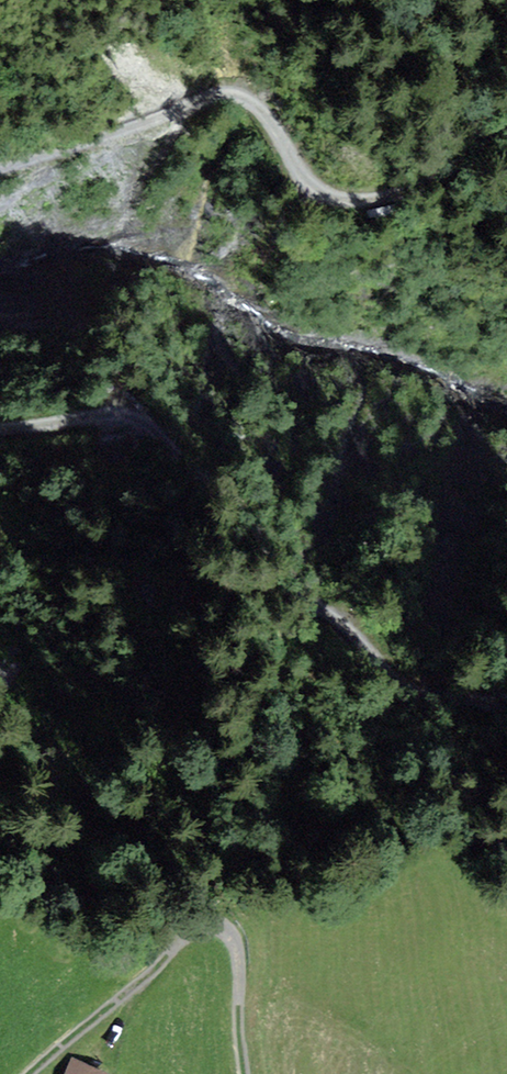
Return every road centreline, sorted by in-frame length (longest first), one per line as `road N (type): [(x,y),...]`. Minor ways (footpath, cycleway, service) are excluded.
road 1 (track): [(506,733),(479,707),(398,676),(334,624),(224,476),(156,420),(0,428)]
road 2 (track): [(0,171),(240,93),(262,112),(315,196),(351,205),(466,168),(506,107)]
road 3 (track): [(42,1073),(139,1001),(193,944),(217,938),(236,946),(257,1073)]

